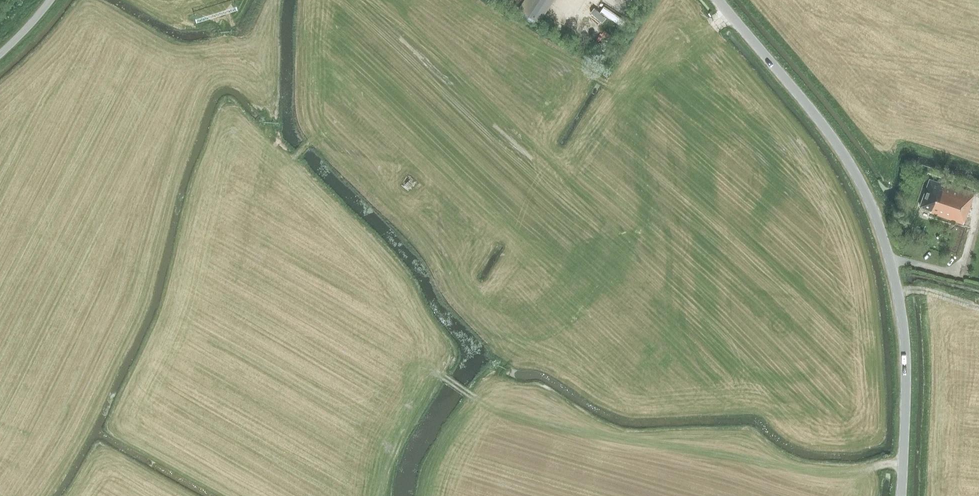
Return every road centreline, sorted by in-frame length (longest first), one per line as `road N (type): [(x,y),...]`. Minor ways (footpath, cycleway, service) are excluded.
road 1 (tertiary): [(901,495),(905,345),(882,232),(831,136),(717,0)]

